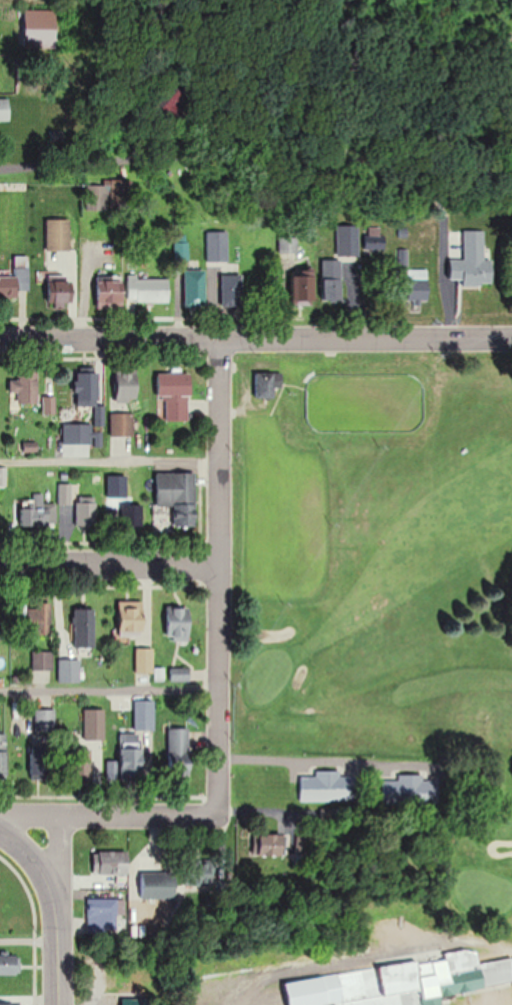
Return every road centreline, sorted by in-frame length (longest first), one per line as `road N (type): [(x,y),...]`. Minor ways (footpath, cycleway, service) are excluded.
road 1 (residential): [(511,338),(0,338)]
road 2 (residential): [(219,822),(214,338)]
road 3 (residential): [(219,822),(0,822)]
road 4 (residential): [(217,562),(0,563)]
road 5 (residential): [(189,77),(153,113),(74,156),(0,166)]
road 6 (secondary): [(63,1004),(63,928),(53,879),(0,832)]

